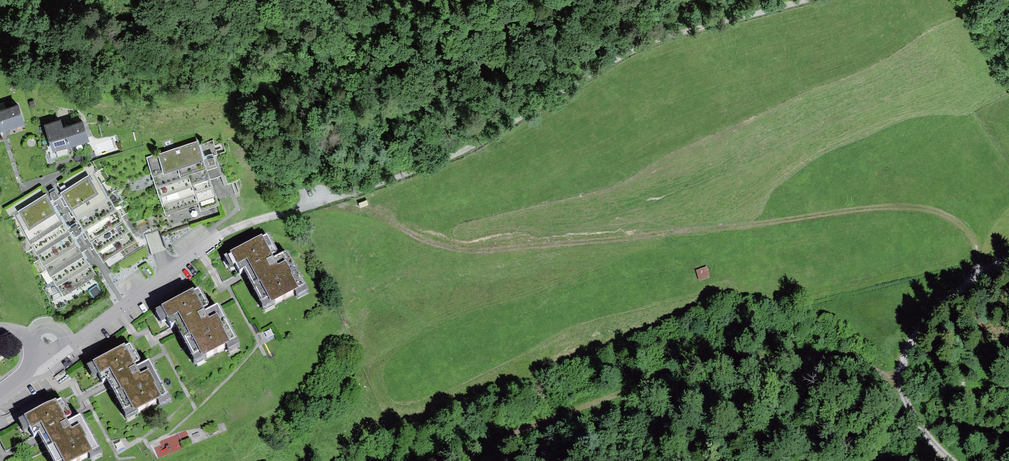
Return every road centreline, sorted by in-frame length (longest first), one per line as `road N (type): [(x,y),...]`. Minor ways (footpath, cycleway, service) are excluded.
road 1 (track): [(813,0),(646,46),(424,166),(221,236)]
road 2 (track): [(902,388),(862,363),(812,355),(694,368),(431,460)]
road 3 (residential): [(32,367),(221,236)]
road 4 (track): [(973,279),(918,331),(902,368),(911,410),(951,460)]

